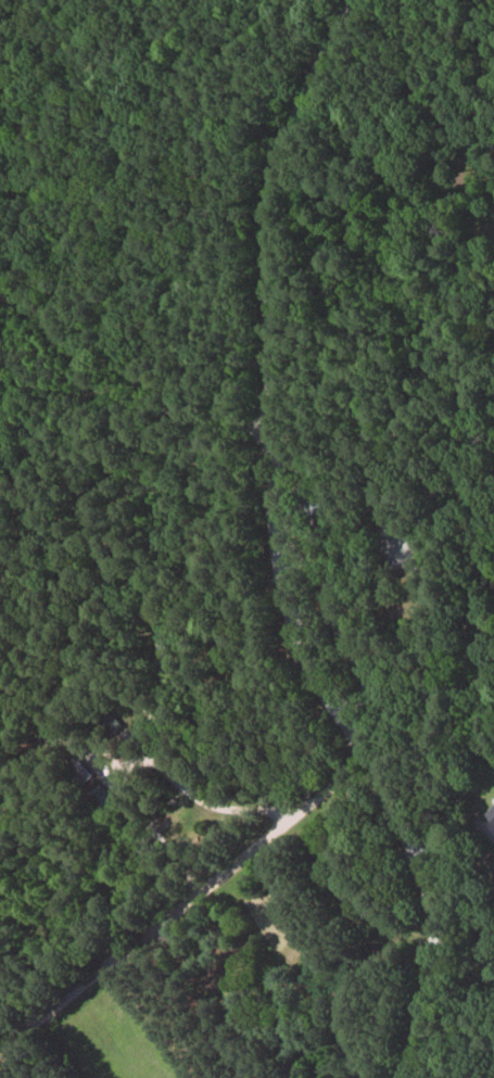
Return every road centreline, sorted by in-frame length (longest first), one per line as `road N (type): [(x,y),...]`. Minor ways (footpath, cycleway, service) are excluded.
road 1 (residential): [(405,1077),(432,972),(429,887),(398,815),(294,634),(275,500),(274,196),(291,130),(347,0)]
road 2 (residential): [(363,758),(0,1049)]
road 3 (track): [(0,294),(48,328),(115,397),(198,422),(273,433)]

